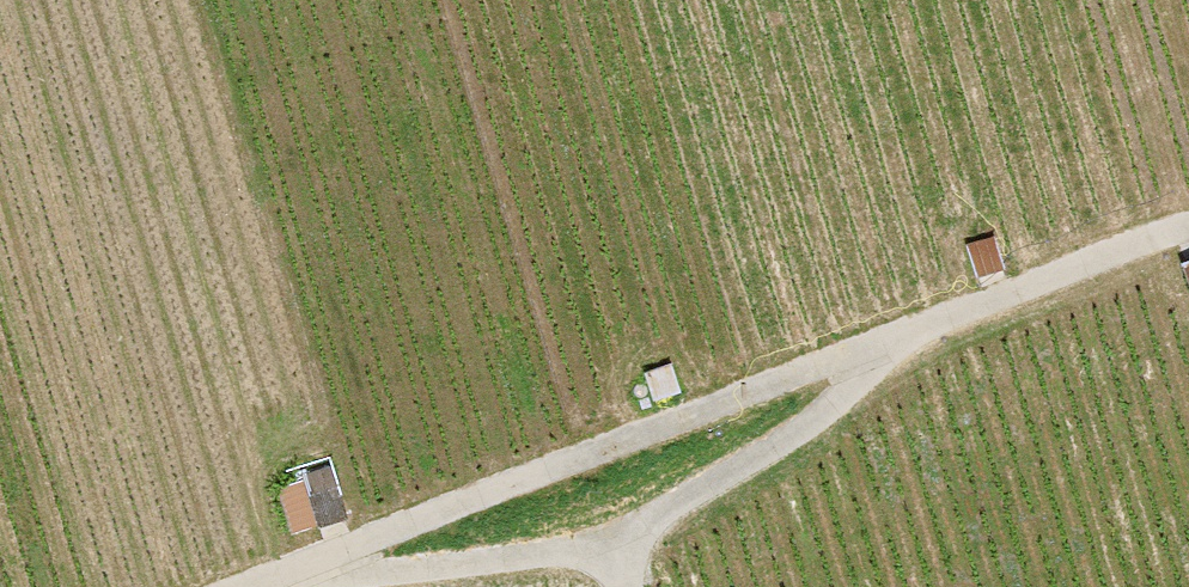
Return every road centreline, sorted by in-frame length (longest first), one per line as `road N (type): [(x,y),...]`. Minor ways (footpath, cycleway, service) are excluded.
road 1 (track): [(251,586),(1126,244),(1188,228)]
road 2 (track): [(320,561),(428,569),(523,554),(616,553),(670,506),(852,388),(878,345)]

